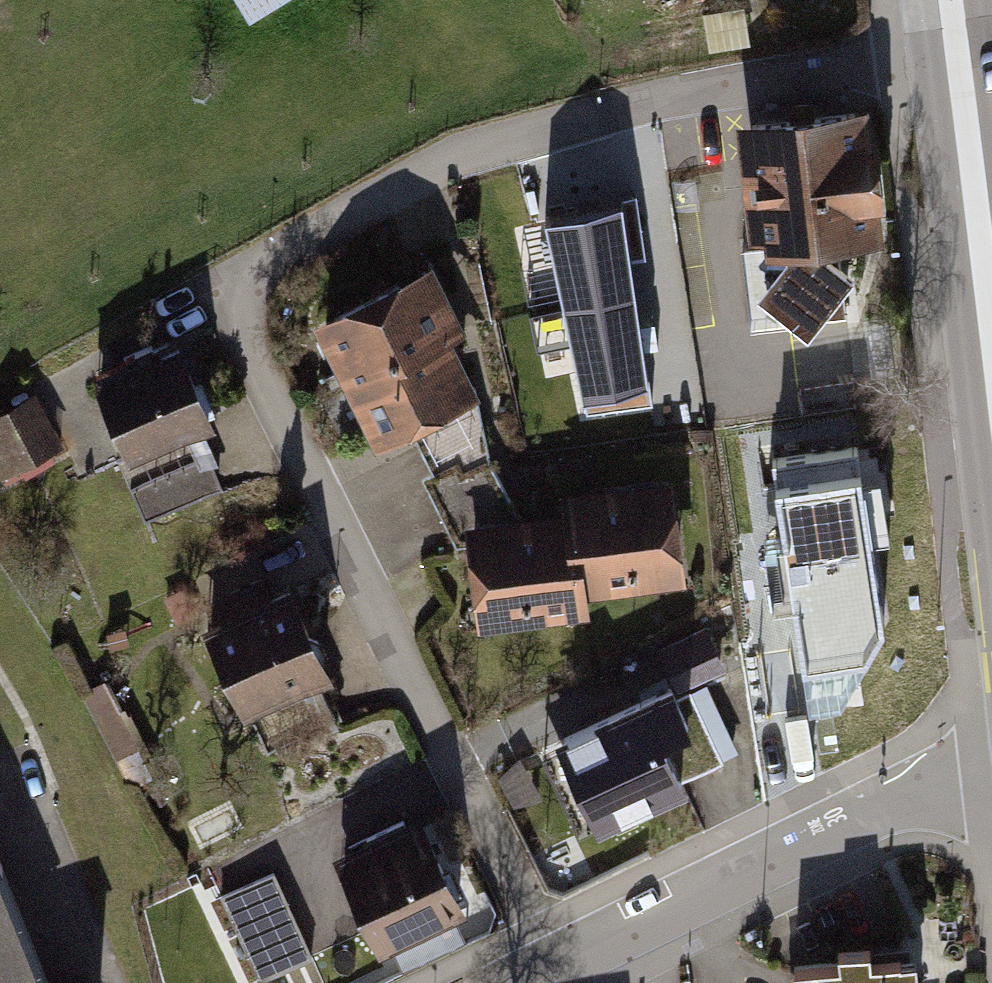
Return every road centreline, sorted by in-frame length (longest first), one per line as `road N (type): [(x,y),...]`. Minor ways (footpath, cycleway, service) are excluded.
road 1 (residential): [(959,57),(524,127),(380,199),(268,275),(251,322),(256,371),(554,967)]
road 2 (residential): [(554,967),(918,788),(991,778)]
road 3 (tertiary): [(959,57),(991,340)]

